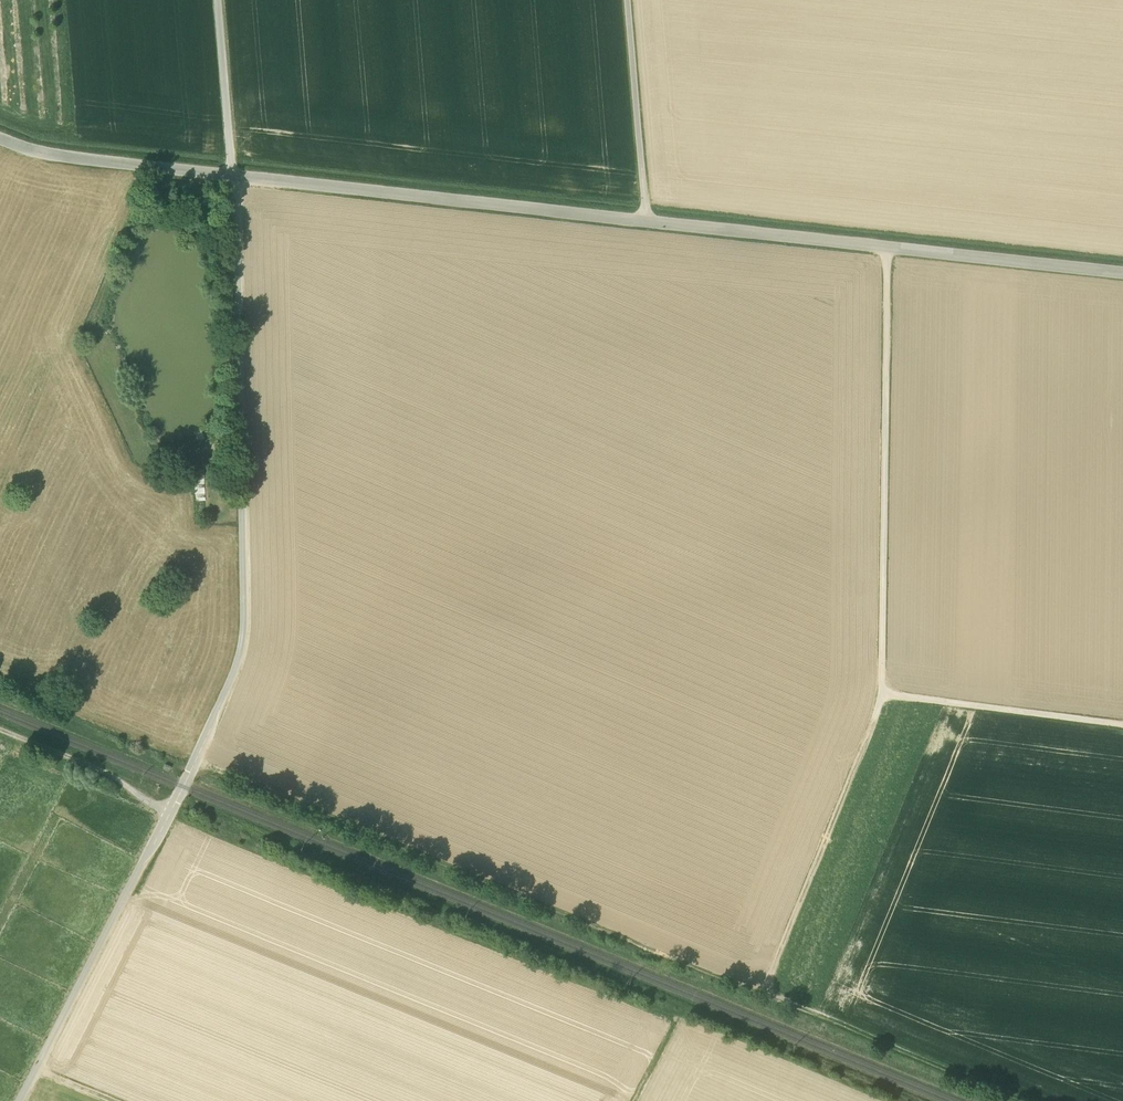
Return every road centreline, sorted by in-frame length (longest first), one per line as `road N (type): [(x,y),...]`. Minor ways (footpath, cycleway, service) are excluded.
road 1 (unclassified): [(20,1100),(243,645),(235,174)]
road 2 (track): [(882,693),(760,997),(188,762)]
road 3 (unclassified): [(1122,274),(235,174)]
road 4 (track): [(1122,725),(882,693),(889,248)]
road 5 (track): [(1015,1100),(760,997)]
road 6 (unclassified): [(235,174),(42,152),(0,136)]
road 7 (track): [(629,0),(647,222)]
road 8 (track): [(0,729),(167,808)]
road 9 (track): [(235,174),(220,0)]

